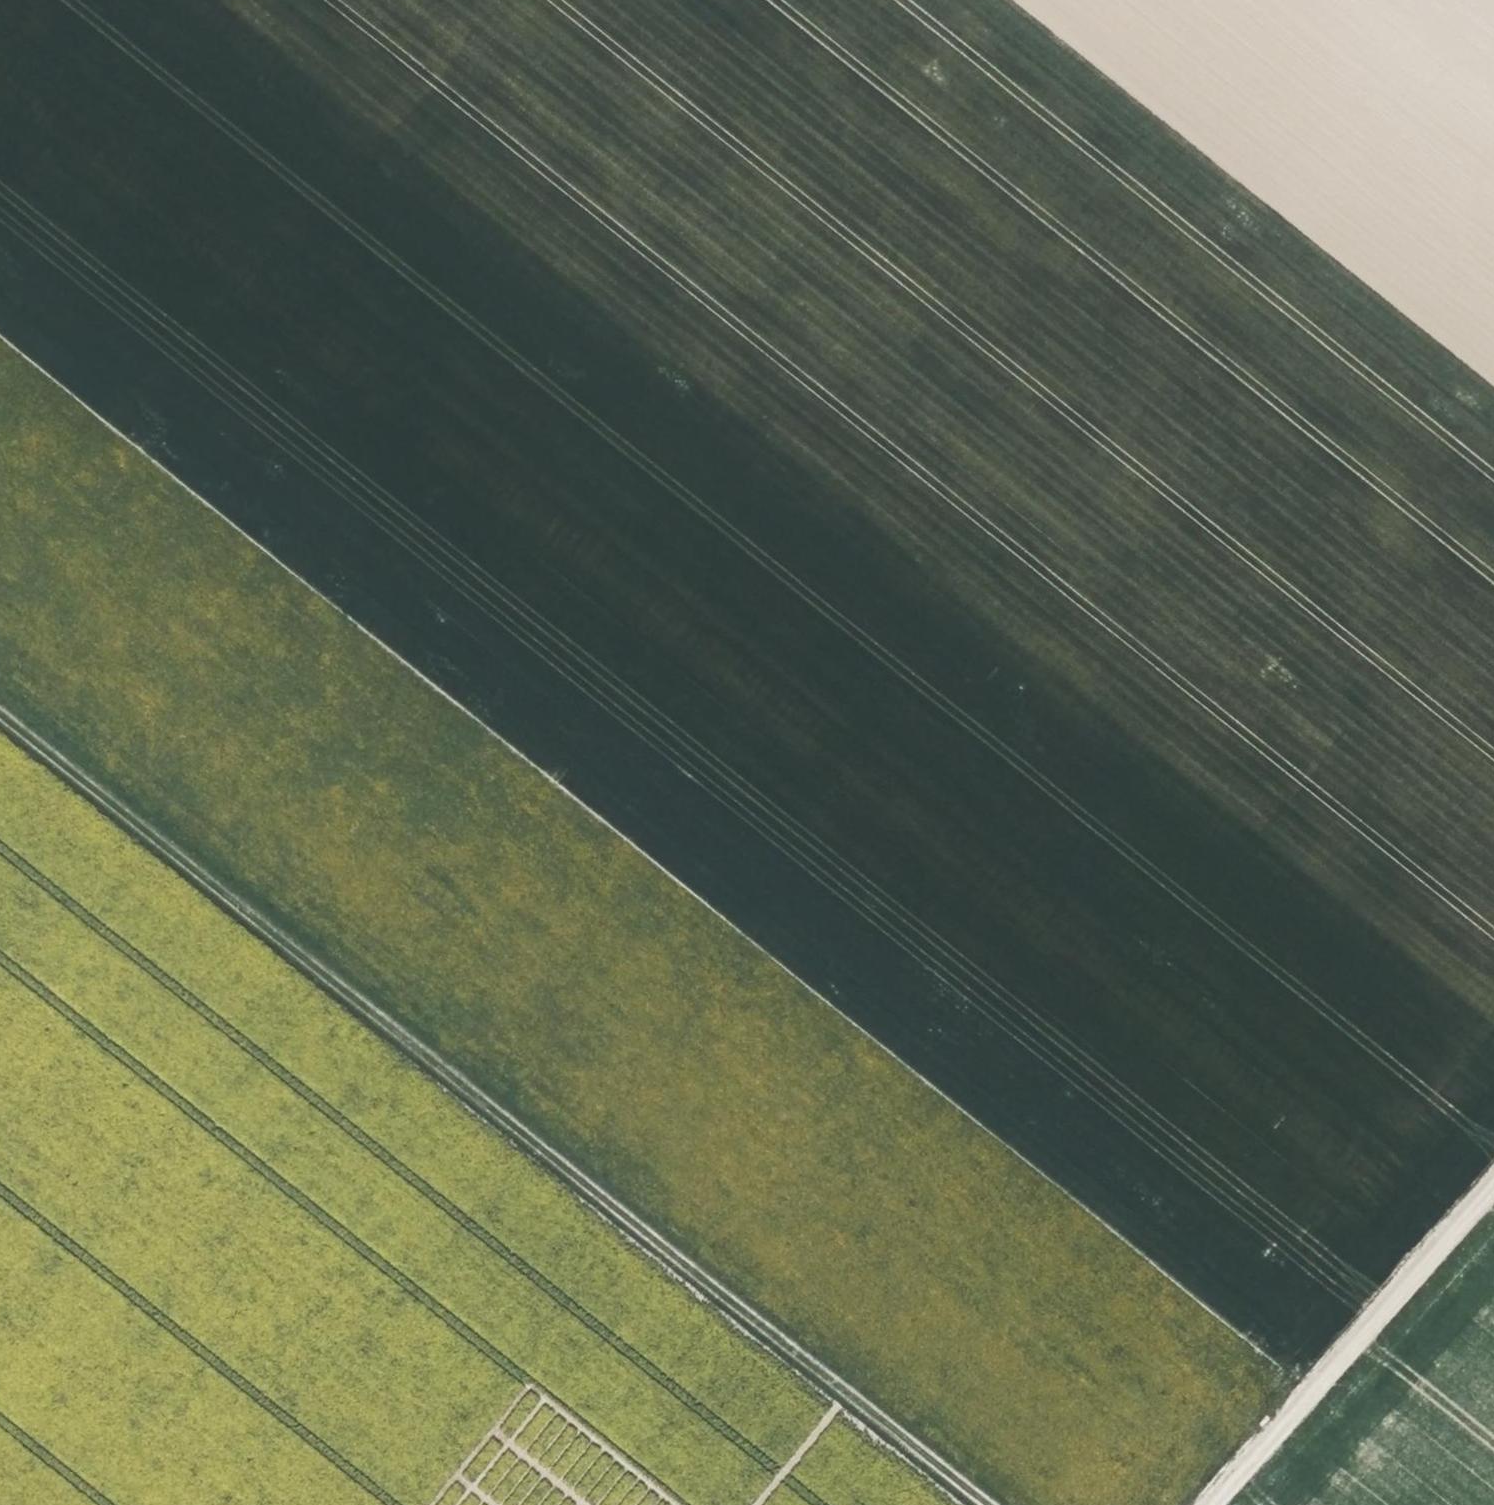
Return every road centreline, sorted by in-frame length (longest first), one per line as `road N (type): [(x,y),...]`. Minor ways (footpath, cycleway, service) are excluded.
road 1 (track): [(0,713),(983,1504)]
road 2 (track): [(1493,1172),(1199,1504)]

